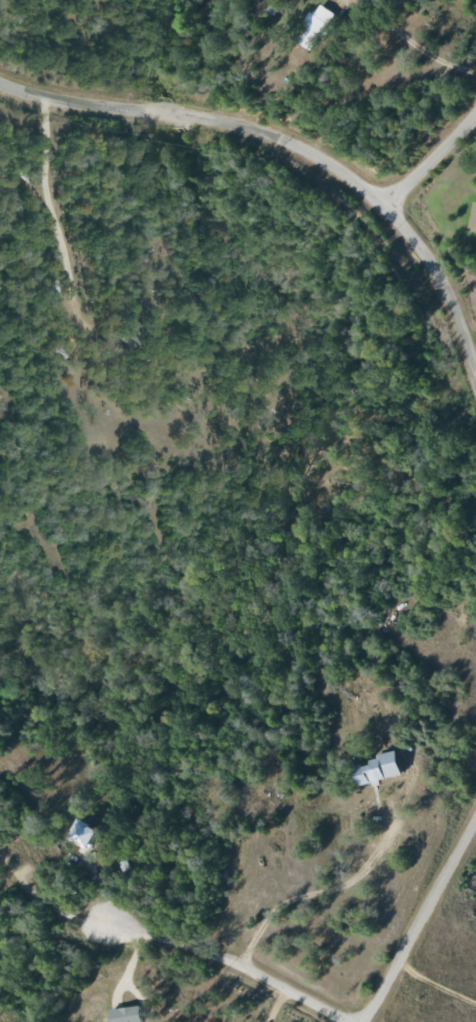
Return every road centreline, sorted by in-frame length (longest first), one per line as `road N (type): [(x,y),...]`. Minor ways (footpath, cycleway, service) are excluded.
road 1 (residential): [(0,86),(59,103),(209,120),(310,156),(356,185),(417,249),(475,372)]
road 2 (residential): [(342,1021),(235,966),(101,922)]
road 3 (residential): [(475,815),(361,1021)]
road 4 (residential): [(381,207),(475,112)]

